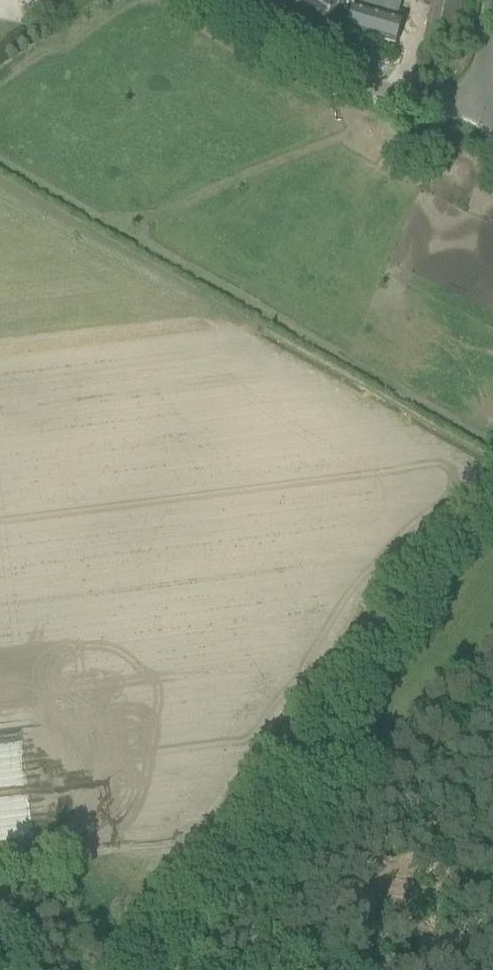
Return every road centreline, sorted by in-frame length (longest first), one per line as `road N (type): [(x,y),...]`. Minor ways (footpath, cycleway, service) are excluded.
road 1 (unclassified): [(488,127),(309,58),(214,0)]
road 2 (unclassified): [(488,127),(482,70),(489,0)]

